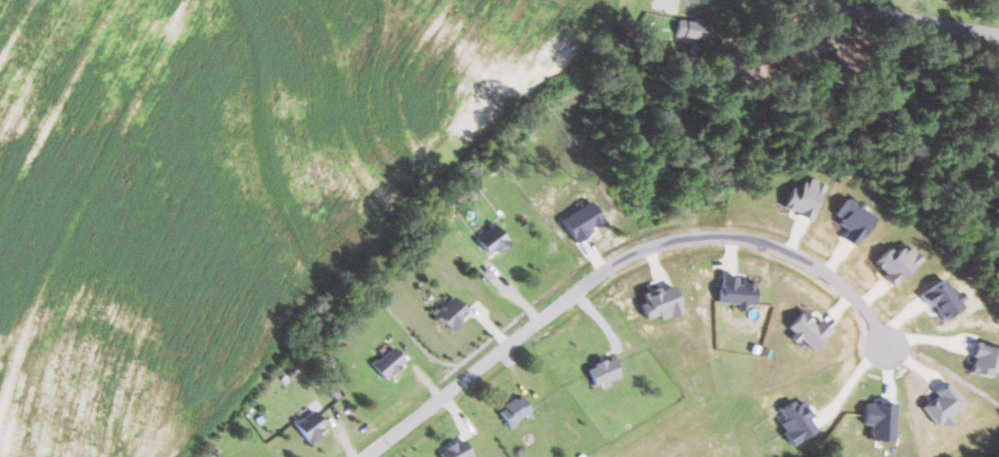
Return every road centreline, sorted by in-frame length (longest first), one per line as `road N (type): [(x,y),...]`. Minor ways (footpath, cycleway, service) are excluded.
road 1 (residential): [(366,456),(609,261),(665,239),(704,233),(779,246),(847,287),(883,338)]
road 2 (residential): [(998,38),(787,0)]

